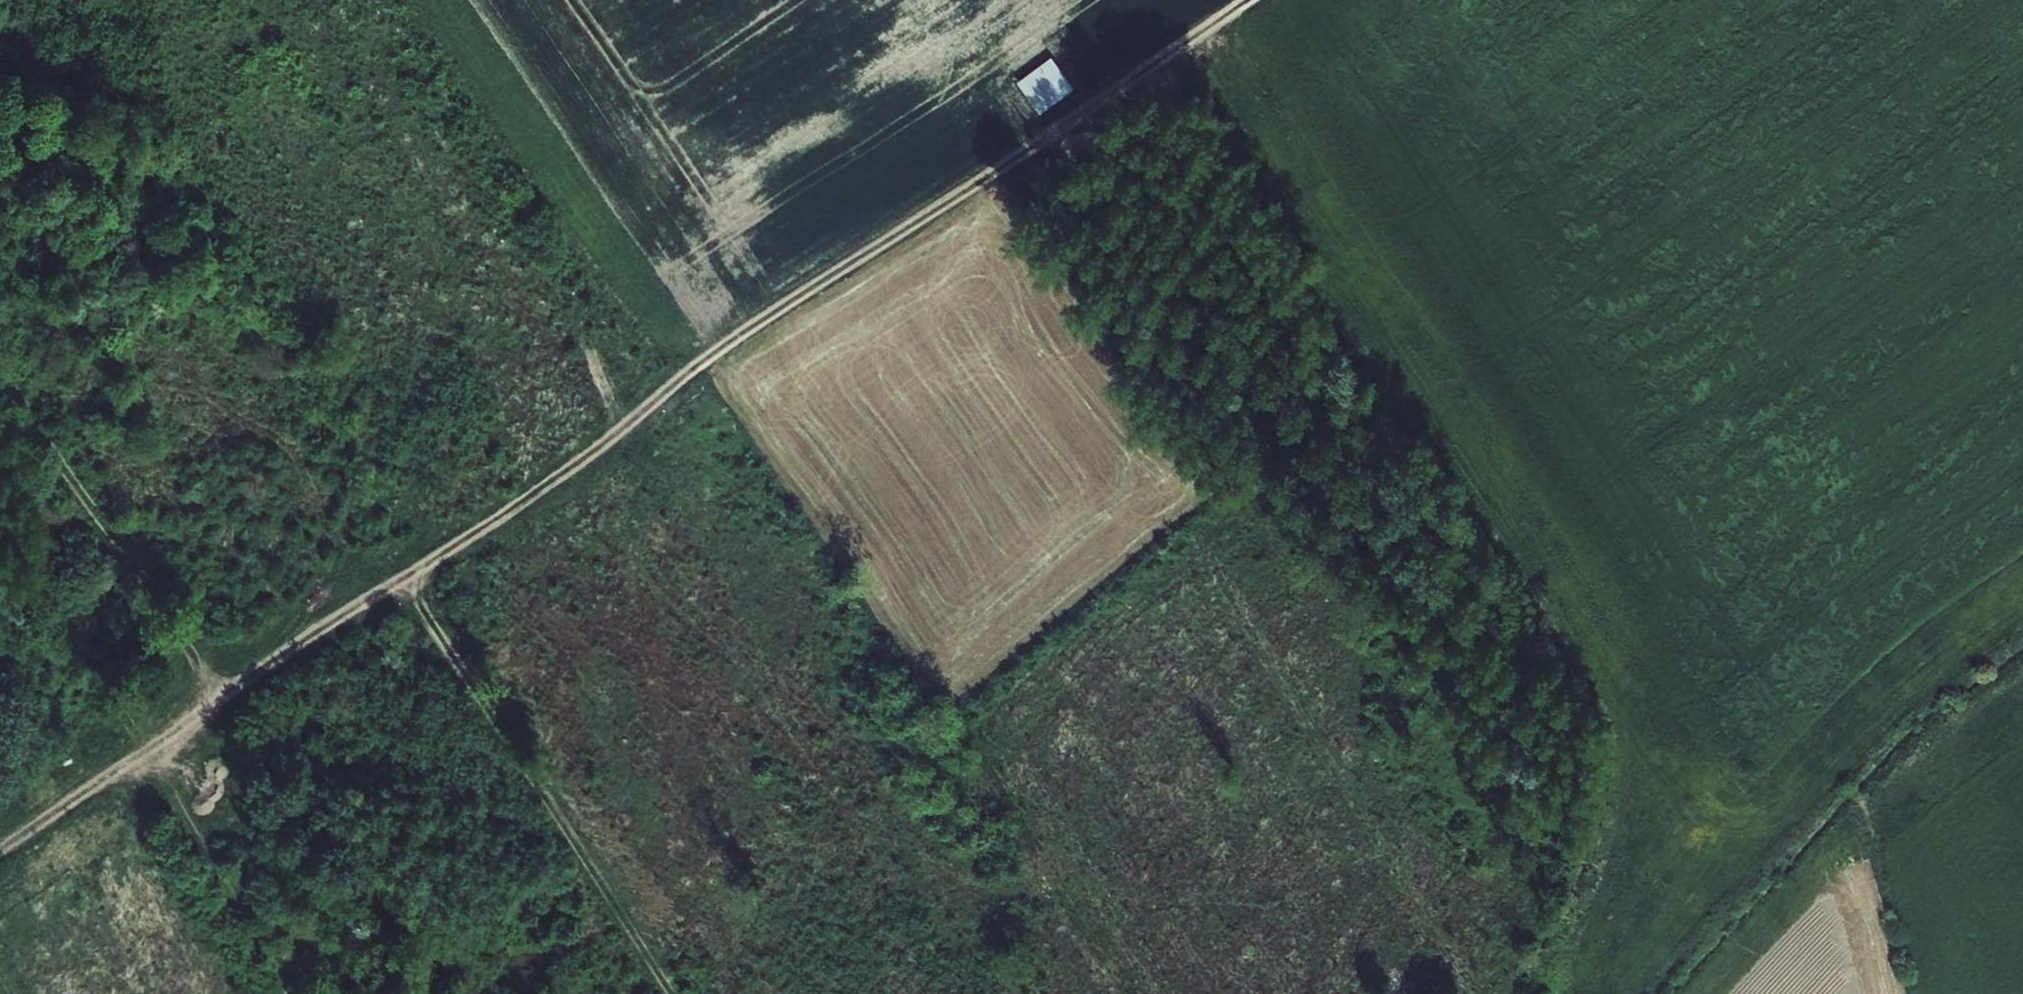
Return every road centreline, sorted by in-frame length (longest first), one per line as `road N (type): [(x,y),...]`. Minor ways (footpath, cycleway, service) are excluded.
road 1 (track): [(0,849),(1244,0)]
road 2 (track): [(678,993),(403,574)]

